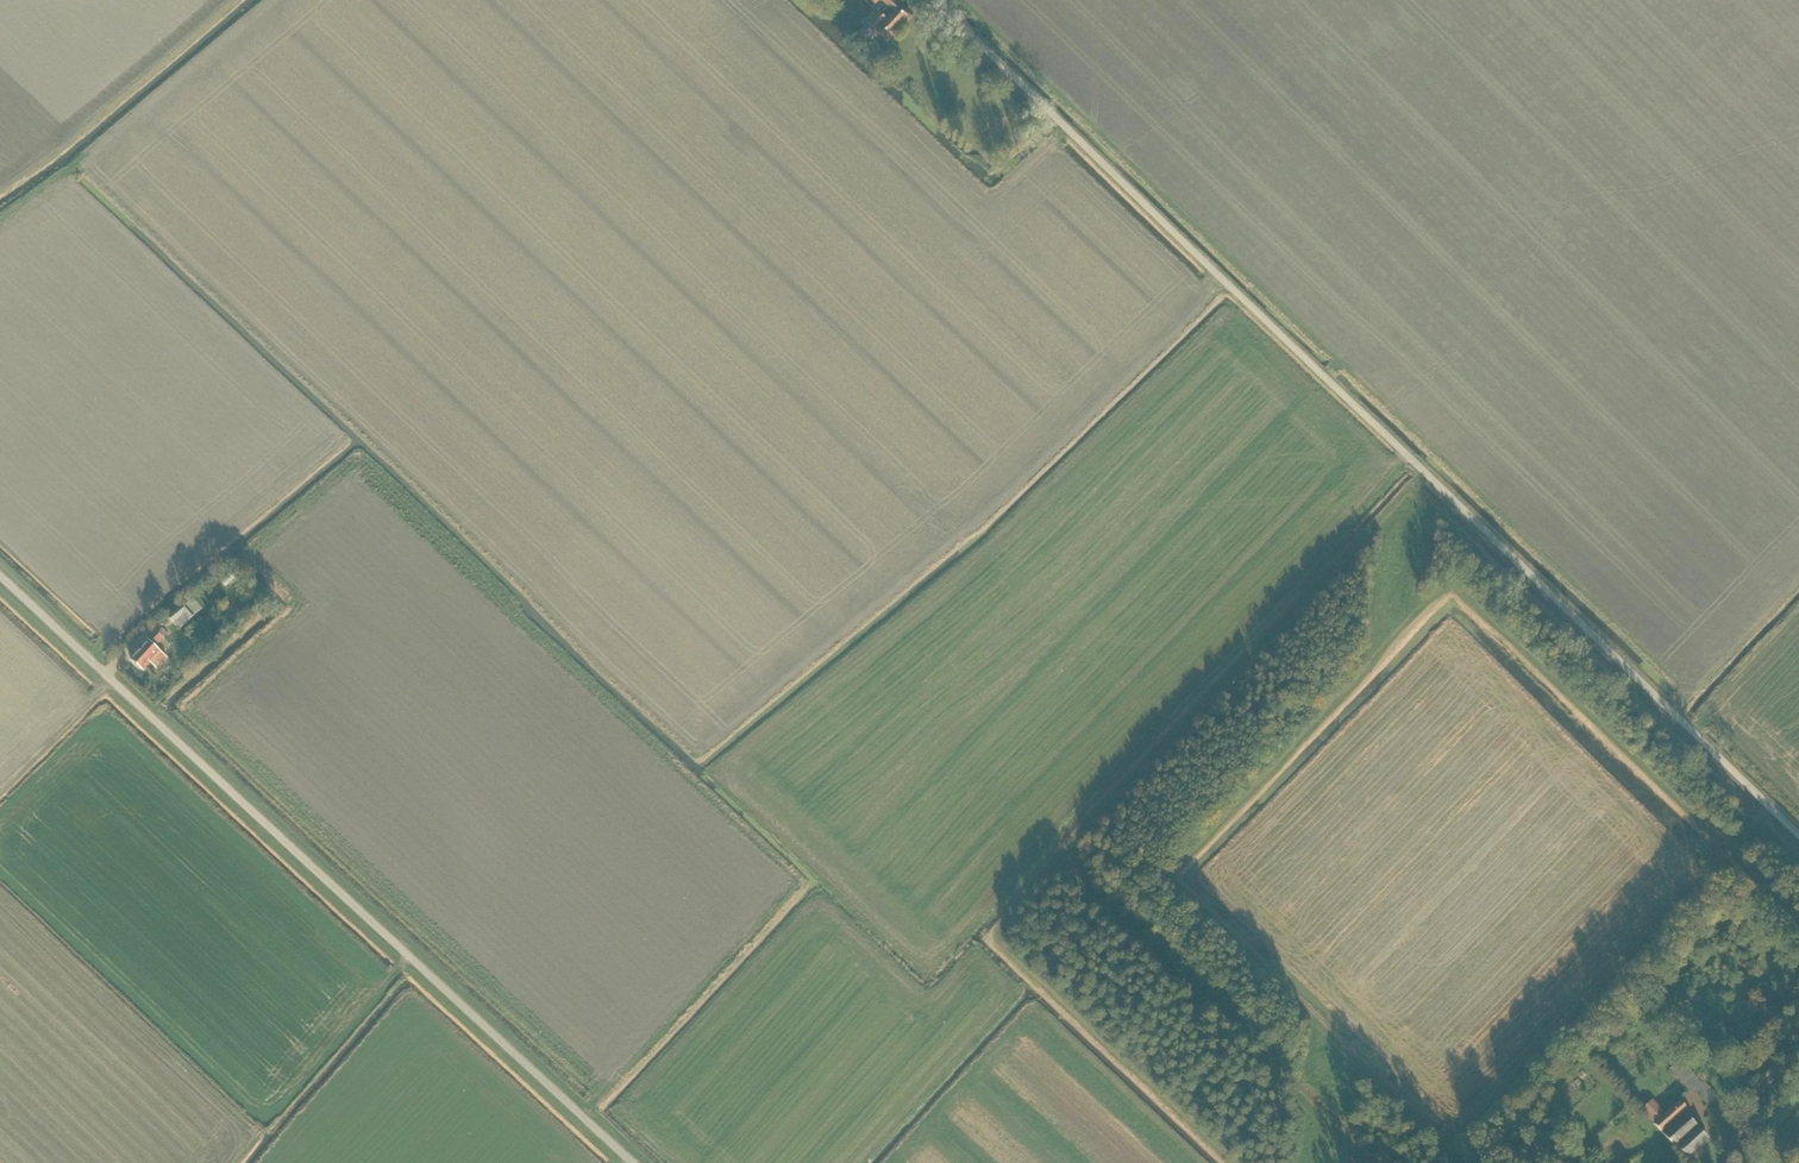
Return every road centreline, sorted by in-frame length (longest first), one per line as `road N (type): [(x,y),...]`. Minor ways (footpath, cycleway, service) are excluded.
road 1 (unclassified): [(1798,835),(935,0)]
road 2 (unclassified): [(631,1162),(0,575)]
road 3 (track): [(0,222),(60,184),(279,0)]

